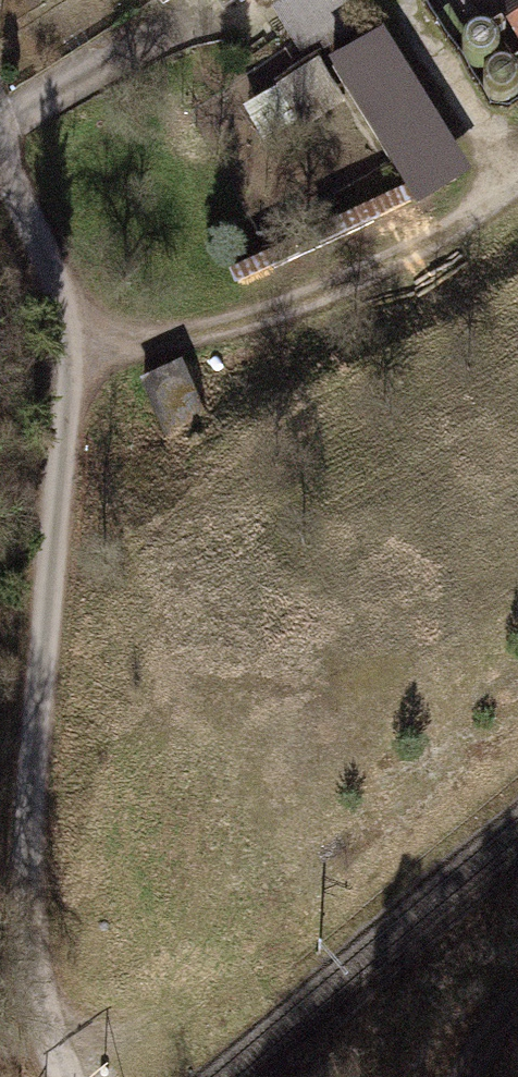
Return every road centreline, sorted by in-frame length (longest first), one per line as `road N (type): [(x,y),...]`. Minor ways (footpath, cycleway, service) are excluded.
road 1 (track): [(66,345),(25,938),(65,1076)]

